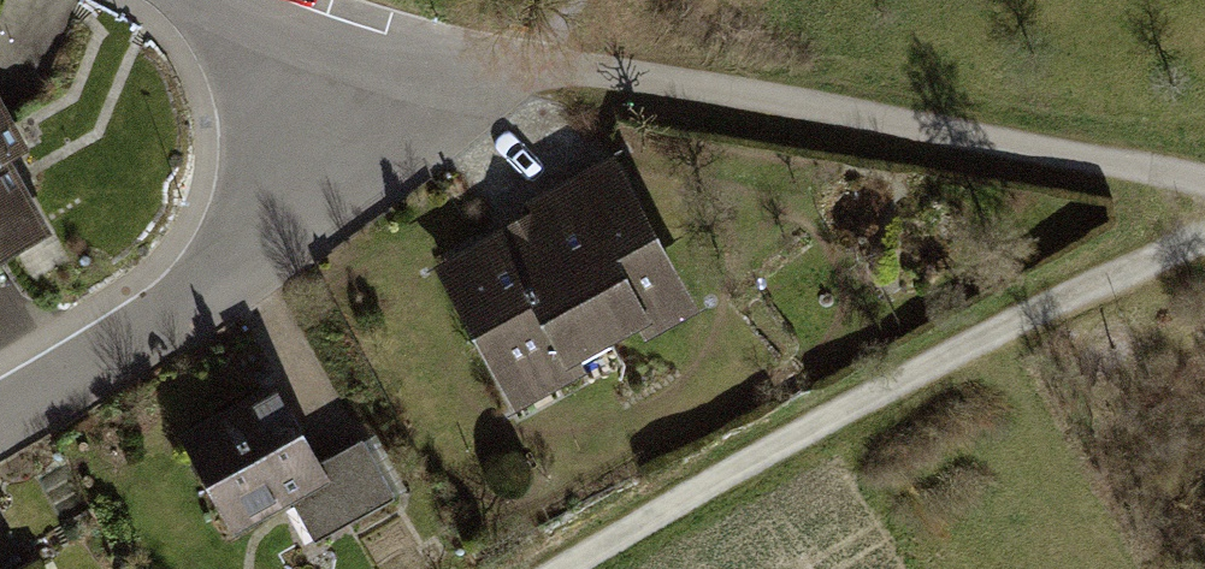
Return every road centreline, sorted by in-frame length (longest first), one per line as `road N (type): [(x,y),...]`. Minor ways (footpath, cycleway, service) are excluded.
road 1 (track): [(1204,188),(638,78),(351,34)]
road 2 (track): [(1204,247),(983,335),(551,568)]
road 3 (residential): [(0,422),(234,271),(326,133),(351,34)]

